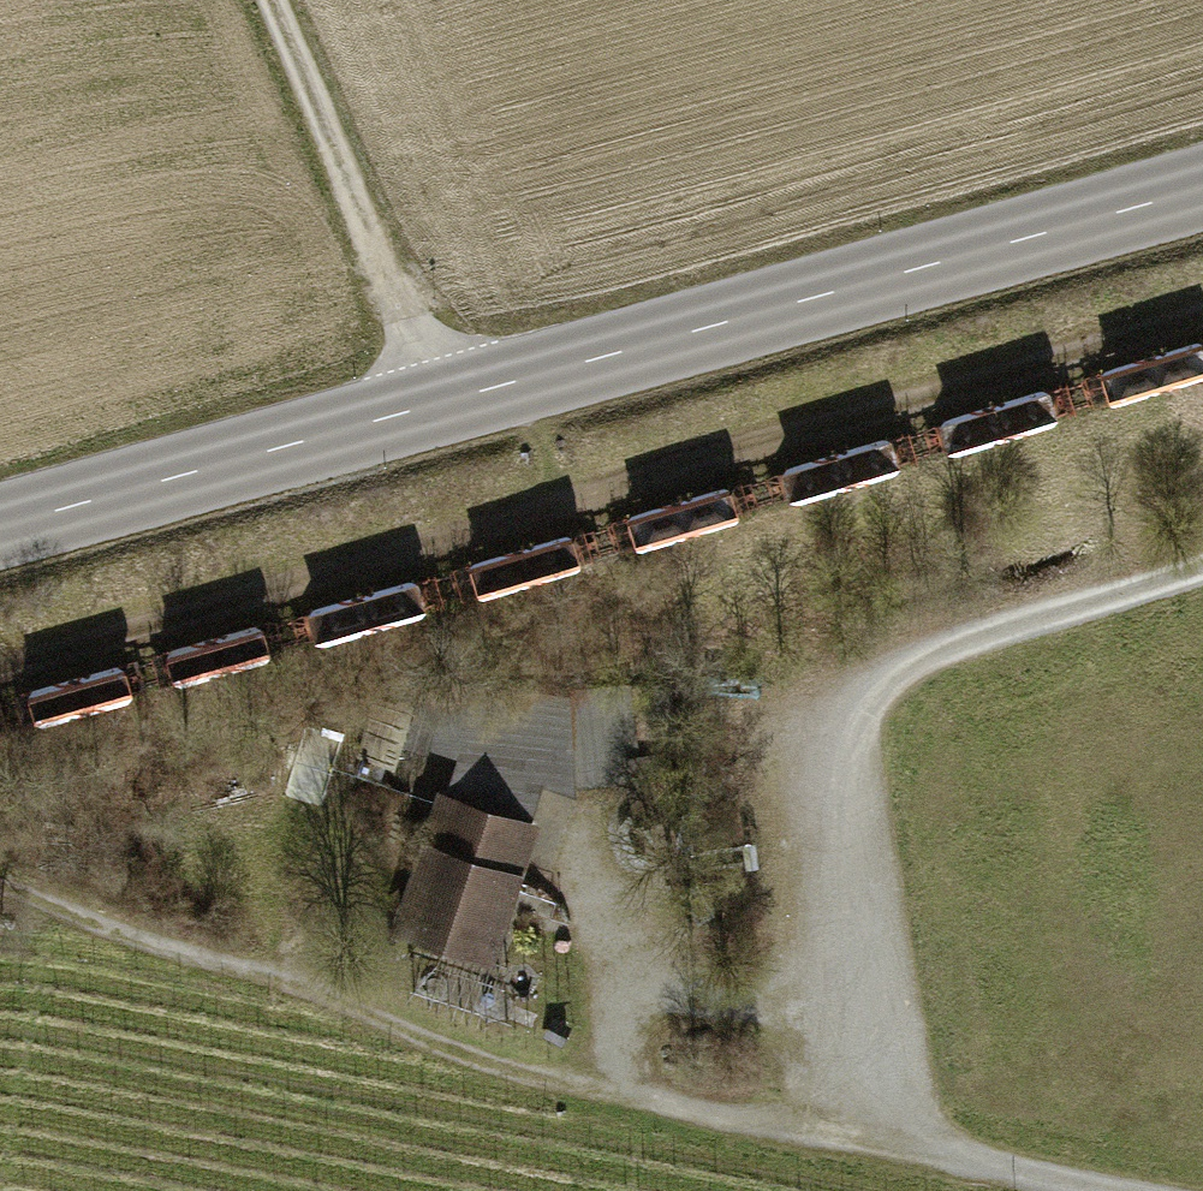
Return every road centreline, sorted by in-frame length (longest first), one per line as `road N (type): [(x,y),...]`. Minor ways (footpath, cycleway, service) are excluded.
road 1 (track): [(1202,316),(481,538),(0,669)]
road 2 (secondary): [(0,524),(1202,186)]
road 3 (track): [(0,885),(40,894),(94,927),(286,983),(512,1071),(577,1086),(638,1088),(713,1122),(843,1131),(918,1146)]
road 4 (track): [(918,1146),(846,717),(908,653),(1202,559)]
road 5 (track): [(268,0),(441,400)]
road 6 (track): [(1155,1190),(918,1146)]

